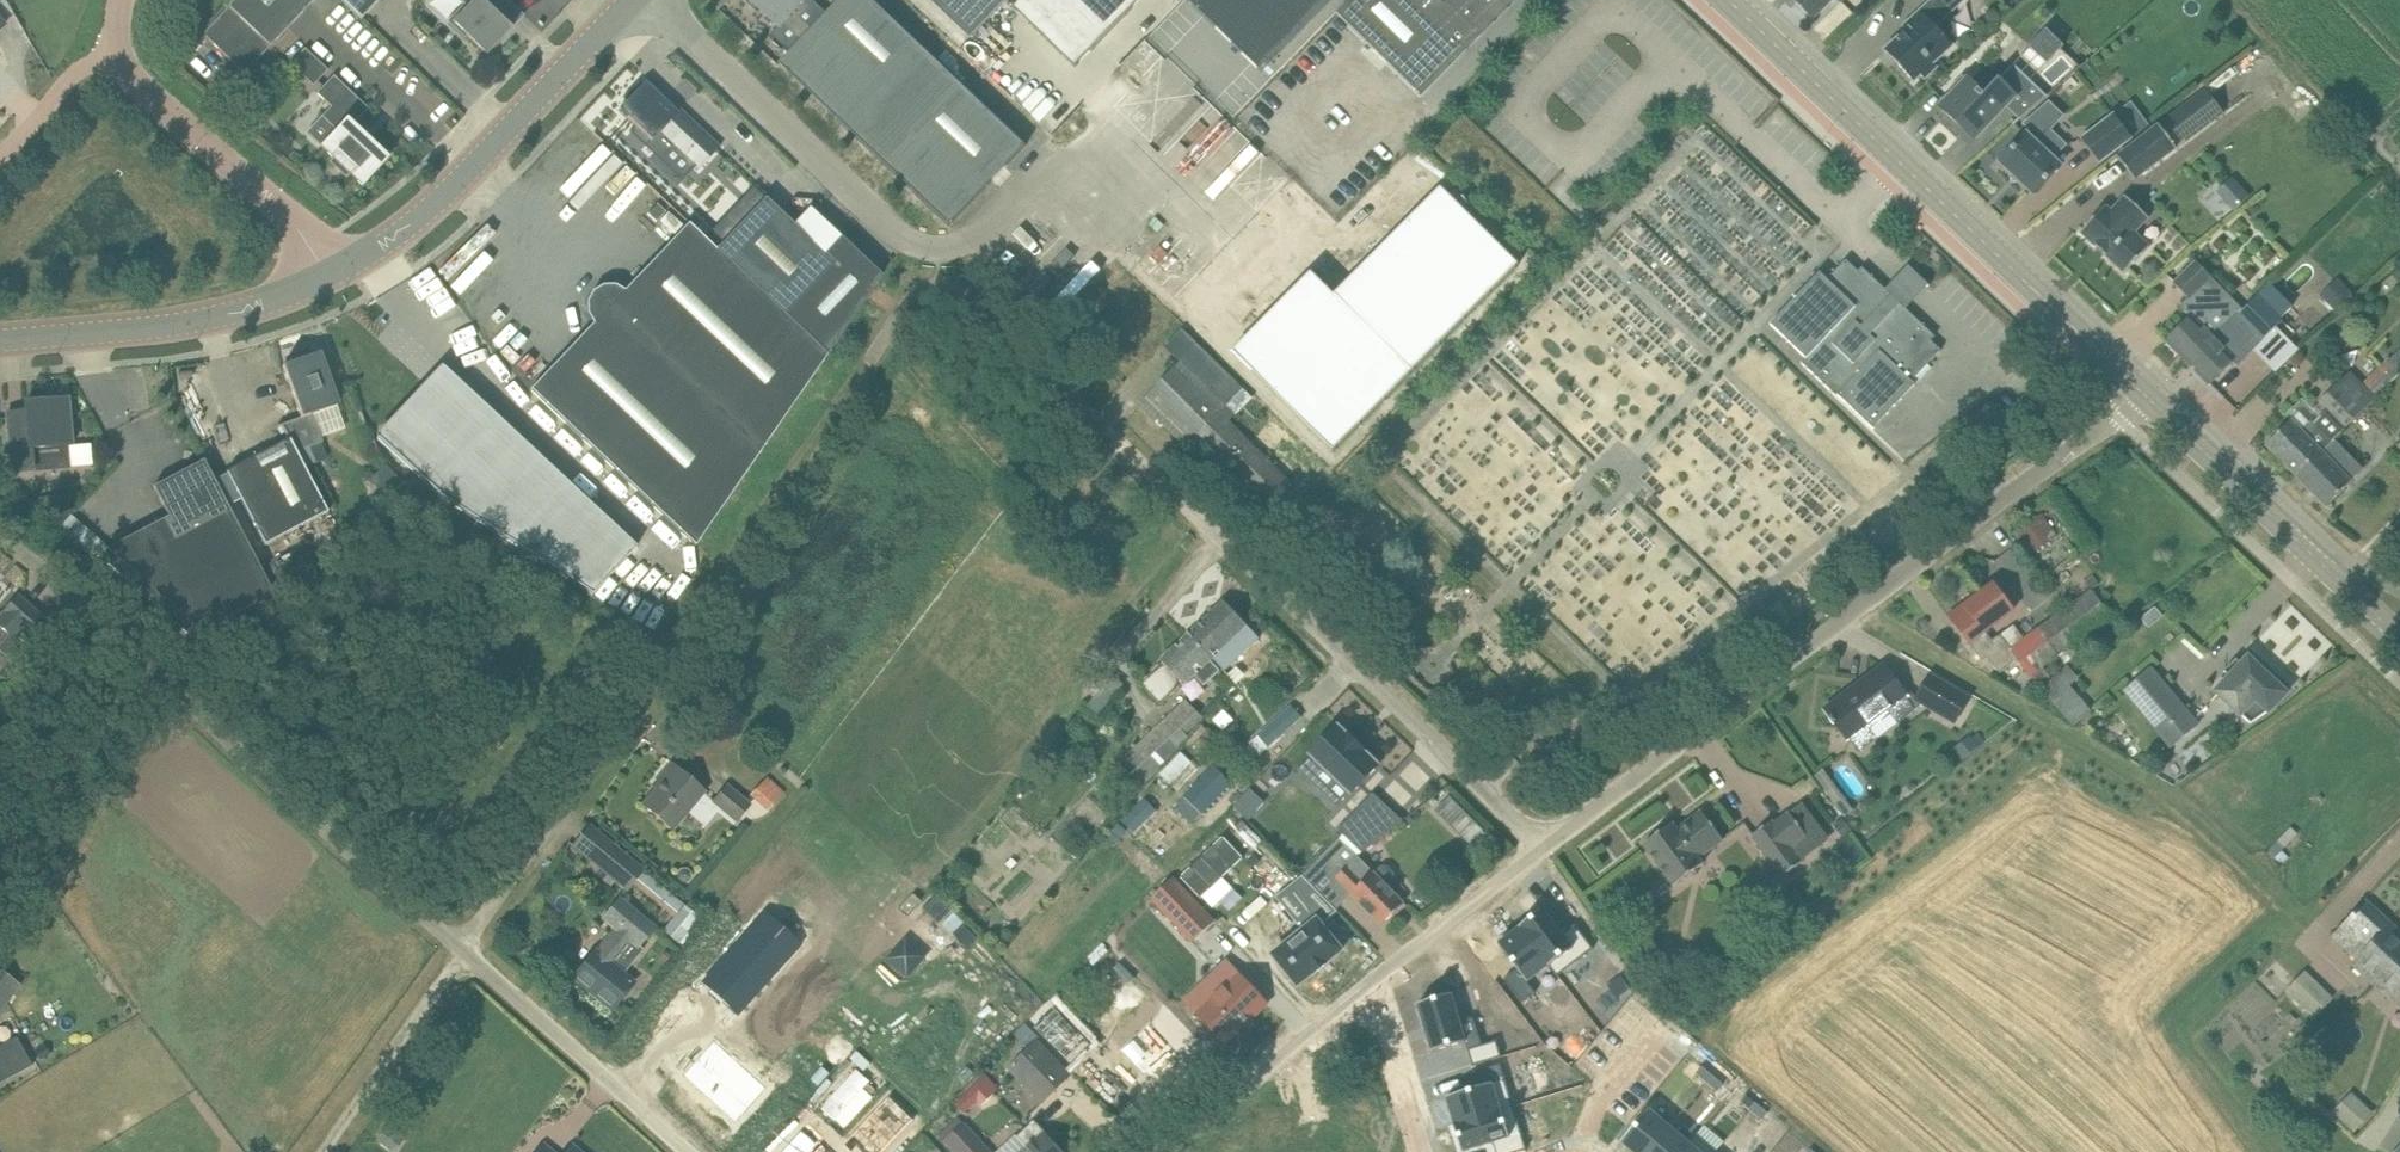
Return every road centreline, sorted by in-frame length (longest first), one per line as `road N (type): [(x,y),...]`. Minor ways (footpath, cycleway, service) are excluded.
road 1 (unclassified): [(465,953),(908,299),(935,280),(962,290)]
road 2 (unclassified): [(1545,849),(962,290)]
road 3 (unclassified): [(1545,849),(2140,392)]
road 4 (unclassified): [(465,953),(0,528)]
road 5 (tertiary): [(2140,392),(1729,0)]
road 6 (residential): [(966,243),(907,239),(652,0)]
road 7 (unclassified): [(338,271),(476,164),(629,0)]
road 8 (tertiary): [(2399,637),(2140,392)]
road 9 (unclassified): [(0,342),(233,312),(338,271)]
road 10 (unclassified): [(338,271),(111,44)]
road 11 (unclassified): [(689,1151),(465,953)]
road 12 (unclassified): [(1166,1151),(1382,976)]
road 13 (unclassified): [(1382,976),(1545,849)]
road 14 (residential): [(1429,1151),(1382,976)]
road 15 (unclassified): [(0,155),(111,44)]

